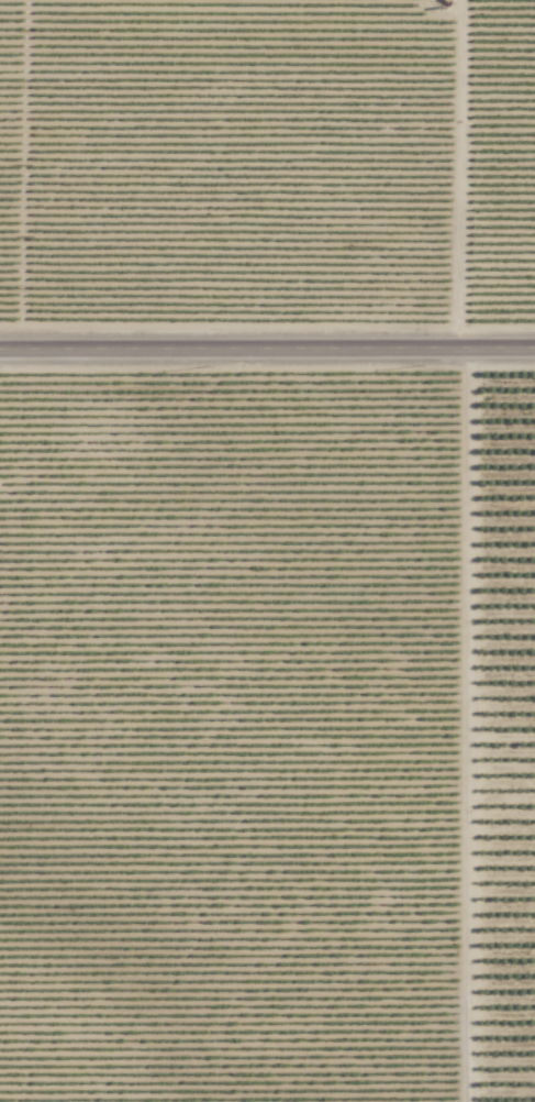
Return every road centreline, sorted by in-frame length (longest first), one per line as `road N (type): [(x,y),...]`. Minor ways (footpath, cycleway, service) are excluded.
road 1 (track): [(463,1101),(460,0)]
road 2 (secondary): [(534,364),(0,363)]

